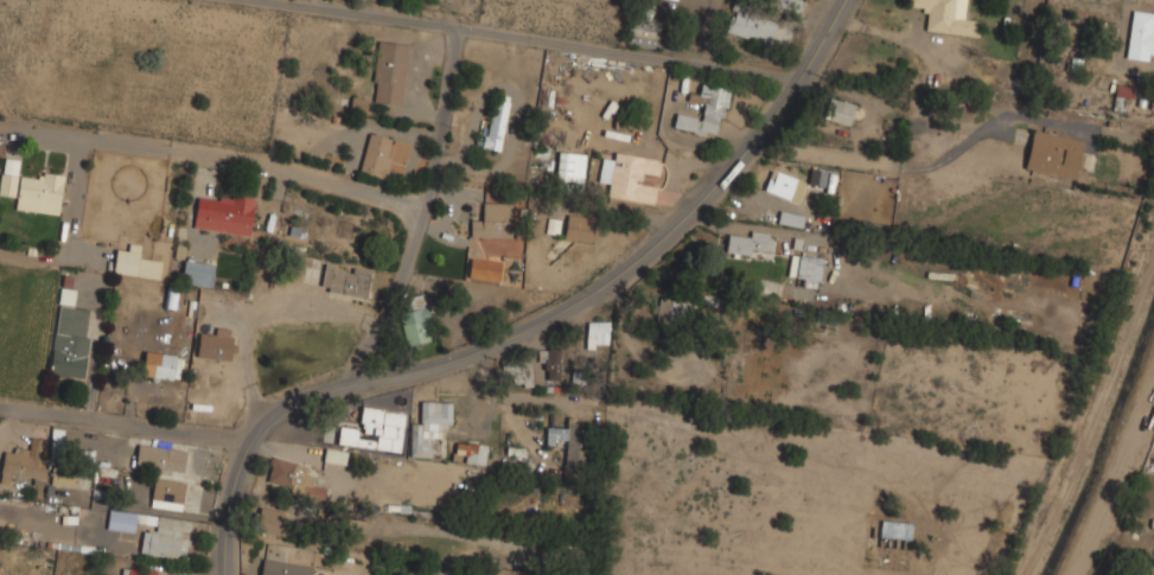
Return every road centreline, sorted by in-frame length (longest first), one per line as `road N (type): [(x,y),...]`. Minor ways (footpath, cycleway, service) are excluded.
road 1 (tertiary): [(846,0),(801,77),(723,177),(600,288),(492,343),(330,388),(272,415),(238,466),(225,574)]
road 2 (residential): [(801,77),(261,0)]
road 3 (residential): [(458,27),(434,173),(408,258),(363,352),(330,388)]
road 4 (residential): [(1153,207),(1067,477),(1023,574)]
road 5 (residential): [(0,406),(249,442)]

